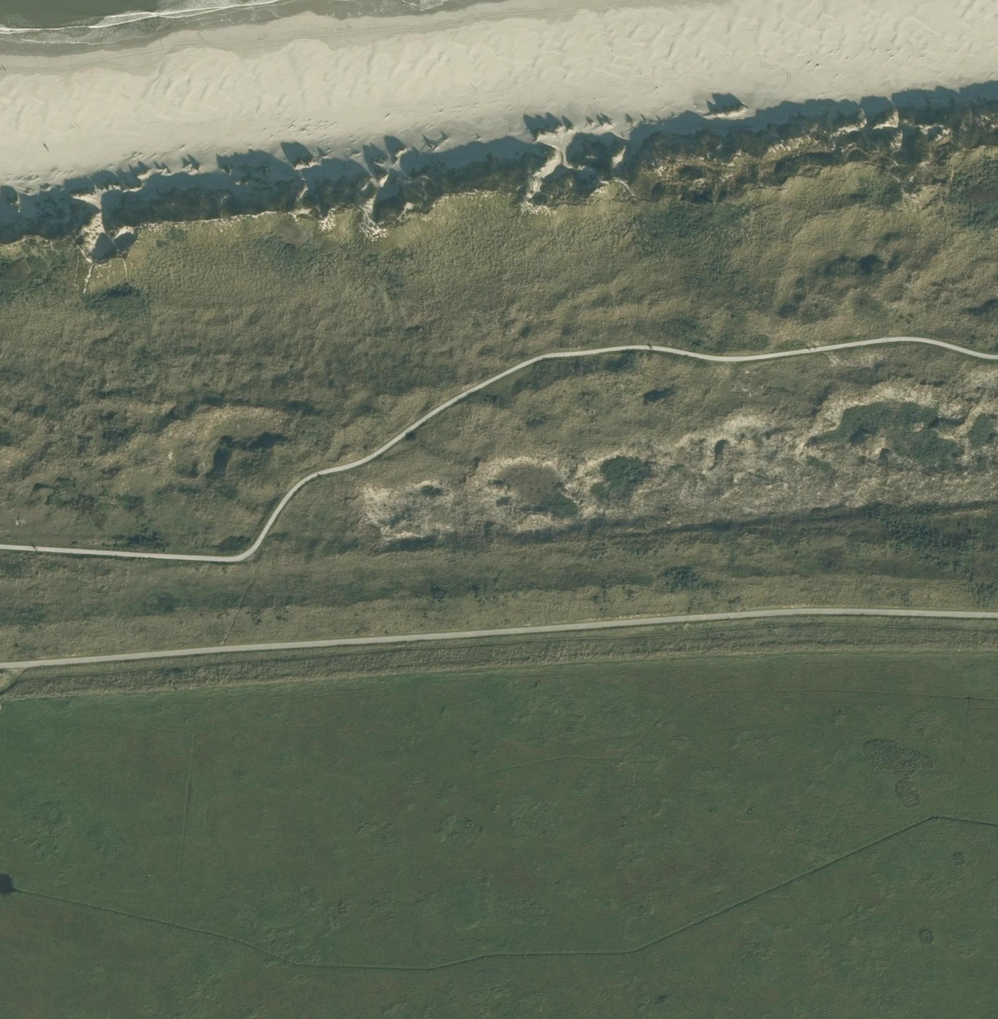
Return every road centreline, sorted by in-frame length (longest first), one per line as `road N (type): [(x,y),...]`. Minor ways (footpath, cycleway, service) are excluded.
road 1 (track): [(0,684),(775,628),(997,631)]

